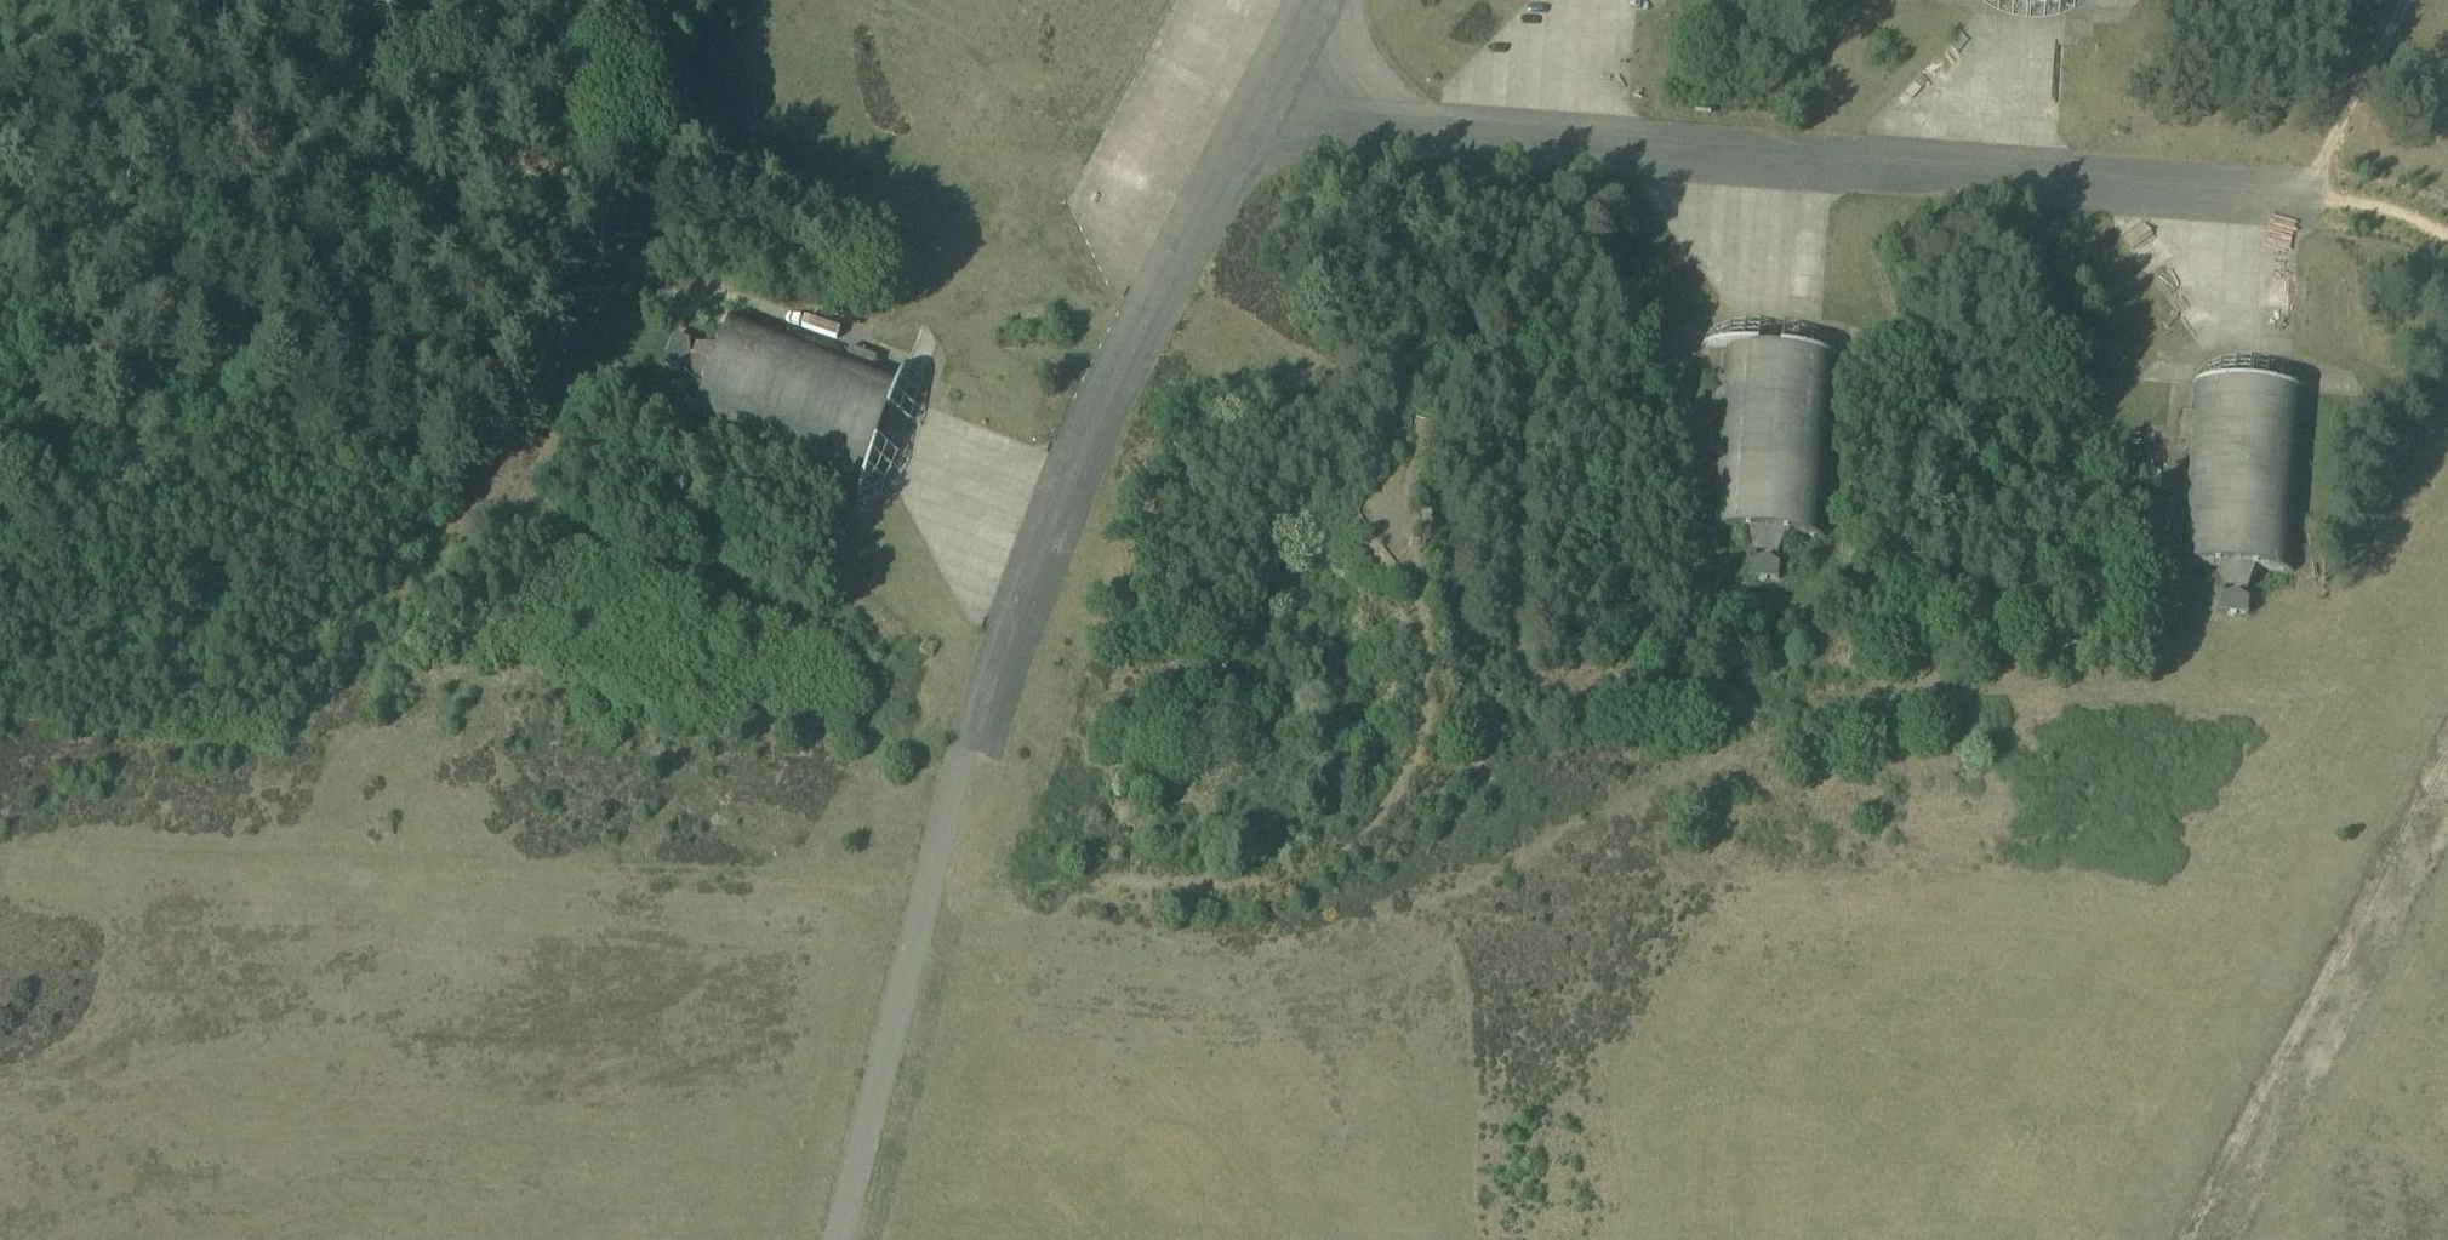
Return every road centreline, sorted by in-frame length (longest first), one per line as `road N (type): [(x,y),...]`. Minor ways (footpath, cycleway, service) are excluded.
road 1 (track): [(502,0),(0,424)]
road 2 (track): [(2235,1239),(2447,796)]

